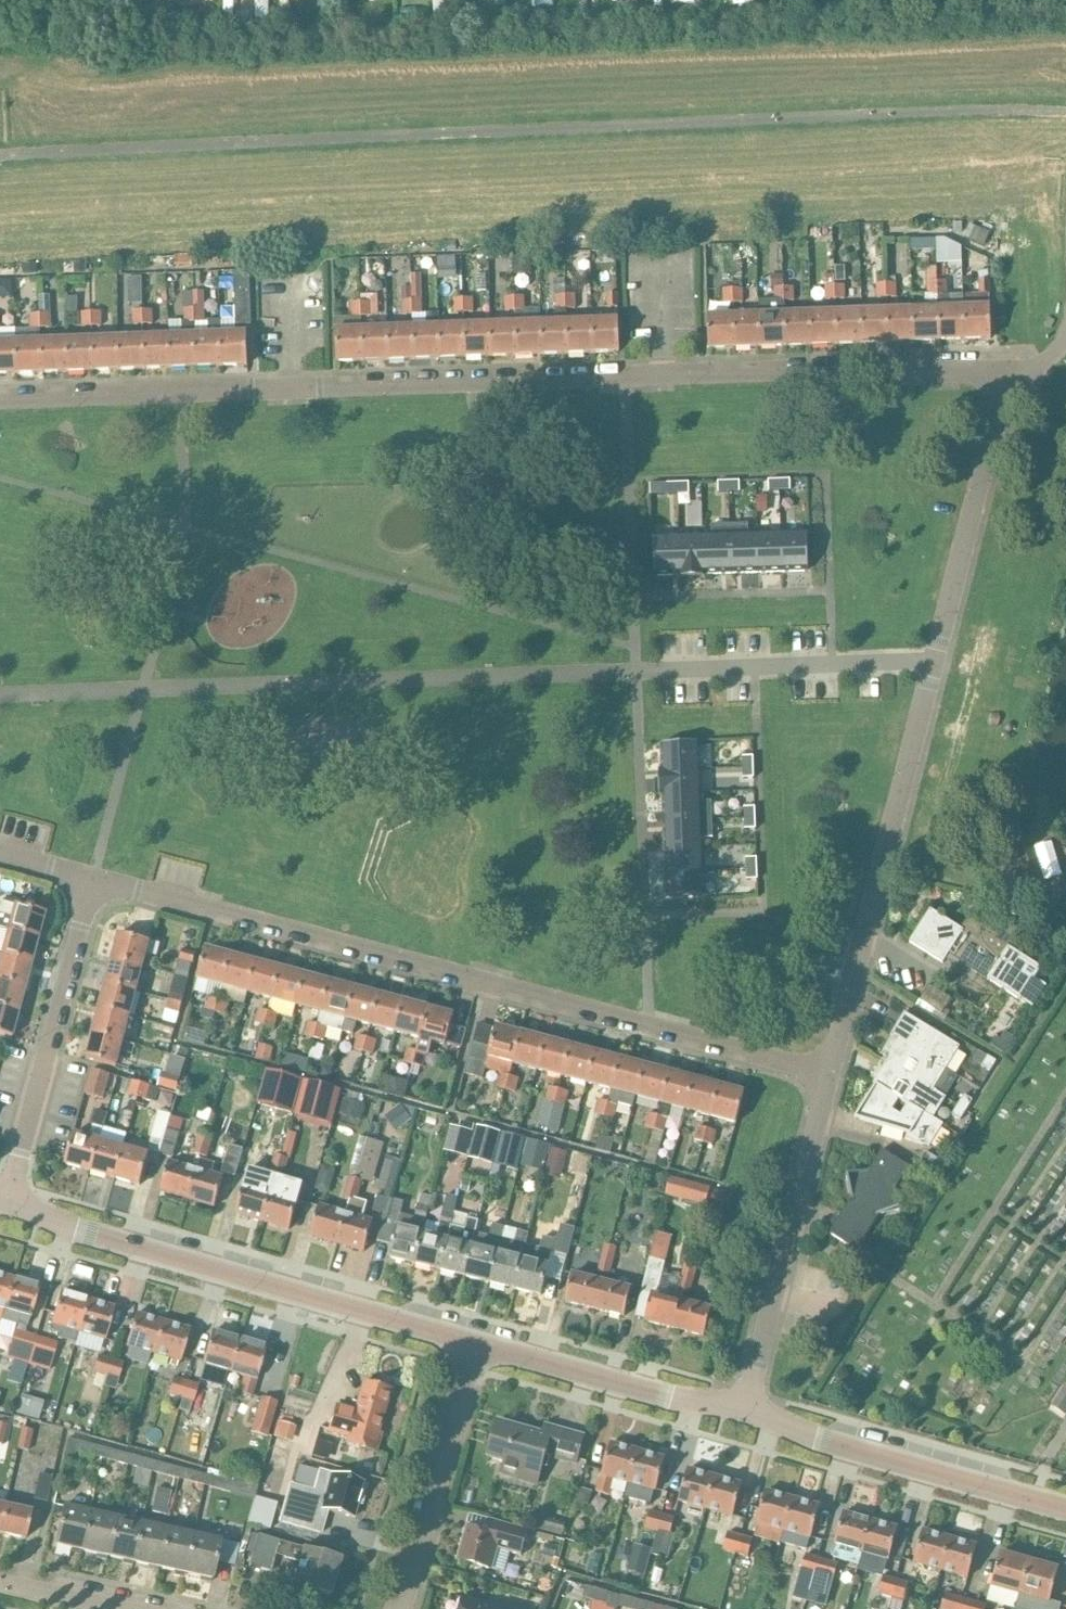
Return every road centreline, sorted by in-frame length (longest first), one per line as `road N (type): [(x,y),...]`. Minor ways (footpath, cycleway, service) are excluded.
road 1 (residential): [(0,397),(975,362),(1016,389)]
road 2 (residential): [(828,1080),(91,877)]
road 3 (residential): [(477,1340),(5,1208)]
road 4 (residential): [(828,1080),(934,660)]
road 5 (residential): [(748,1416),(828,1080)]
road 6 (residential): [(5,1208),(91,877)]
road 7 (residential): [(1065,1506),(748,1416)]
road 8 (residential): [(934,660),(995,429),(1016,389)]
road 9 (residential): [(748,1416),(477,1340)]
road 10 (residential): [(396,1608),(477,1340)]
road 11 (residential): [(657,668),(934,660)]
road 12 (residential): [(118,1608),(0,1585)]

